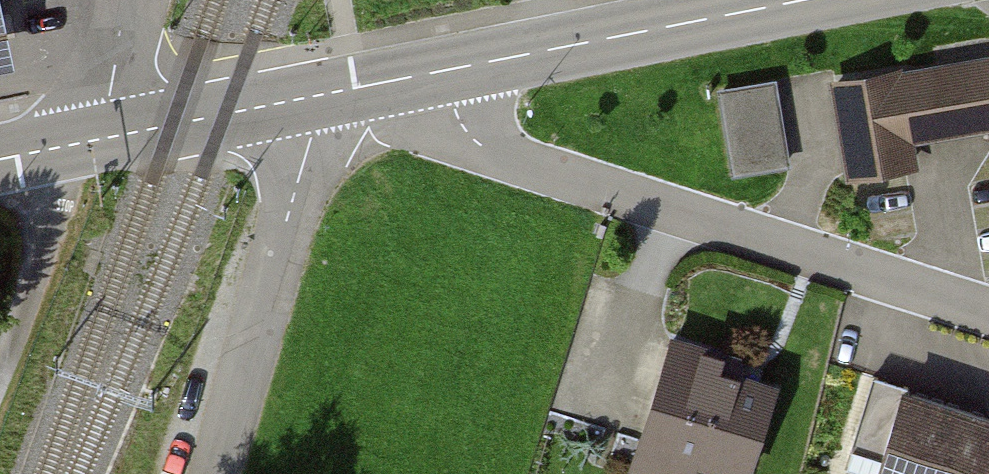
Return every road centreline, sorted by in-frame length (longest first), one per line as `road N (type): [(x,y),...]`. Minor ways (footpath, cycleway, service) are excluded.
road 1 (residential): [(444,71),(453,106),(476,140),(517,163),(988,310)]
road 2 (unclassified): [(216,473),(313,132),(306,98)]
road 3 (tertiary): [(444,71),(806,0)]
road 4 (tertiary): [(90,141),(306,98)]
road 5 (unclassified): [(126,0),(108,99),(90,141)]
road 6 (tertiary): [(306,98),(444,71)]

